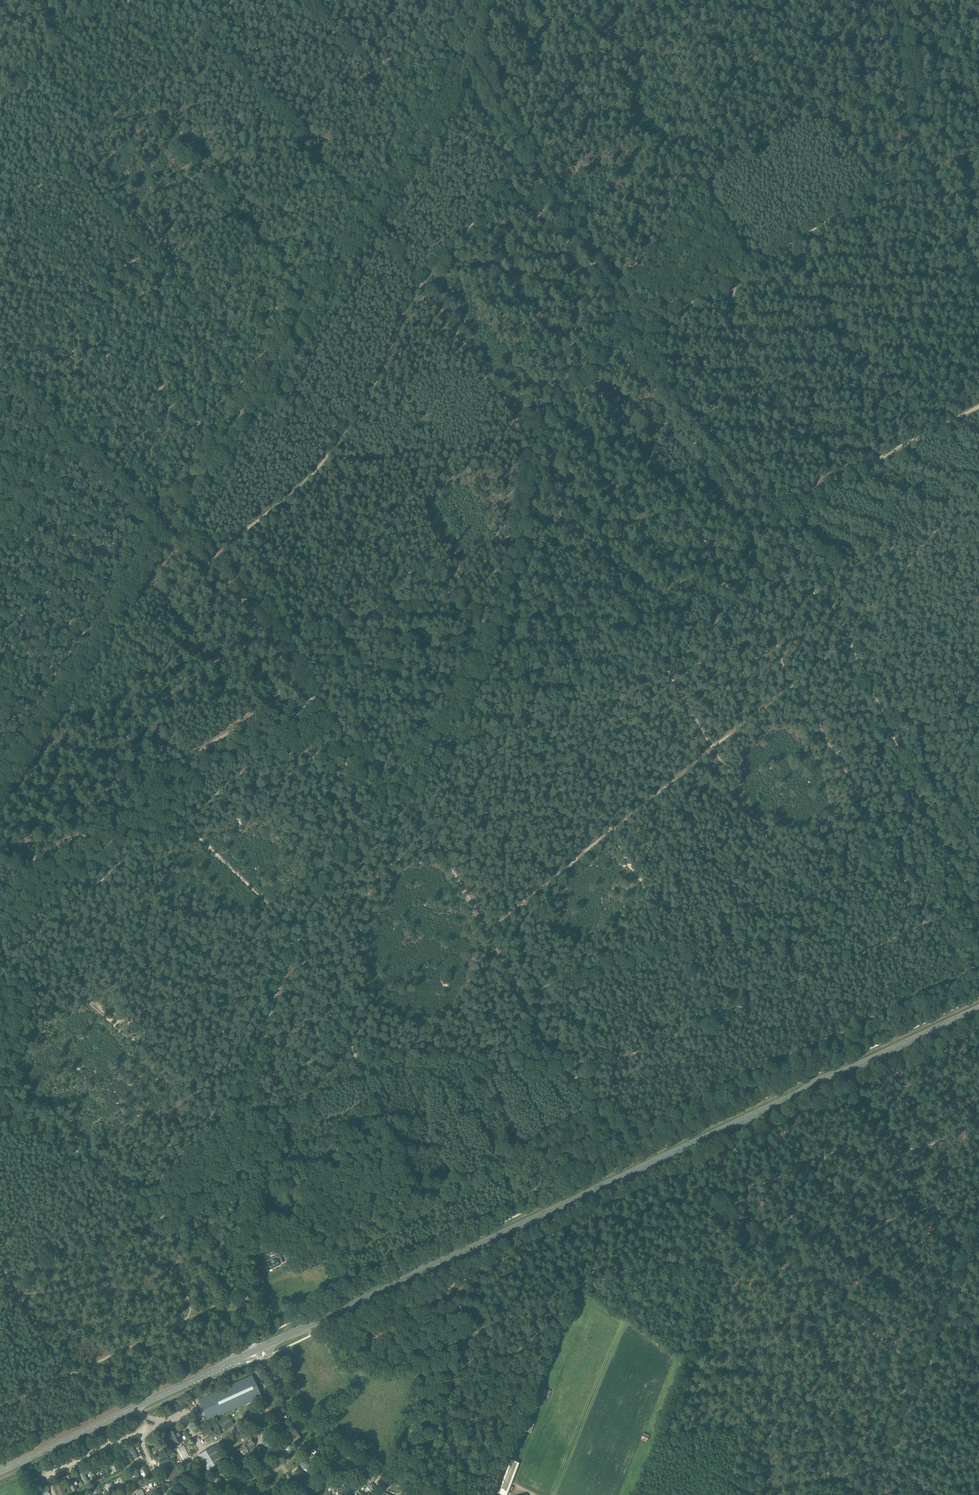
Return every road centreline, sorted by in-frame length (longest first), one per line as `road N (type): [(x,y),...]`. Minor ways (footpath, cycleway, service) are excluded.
road 1 (track): [(243,1152),(412,1203),(581,1110),(586,1093),(553,1057),(419,820),(312,698),(261,609),(225,569),(166,530)]
road 2 (secondary): [(260,1348),(978,1008)]
road 3 (track): [(969,902),(805,543),(677,398),(634,325)]
road 4 (track): [(248,1107),(124,1035),(24,945),(140,845),(185,822),(312,698)]
road 5 (track): [(250,1091),(262,1033),(300,935),(58,701)]
road 6 (track): [(831,652),(715,655),(643,709),(436,794),(419,820)]
road 7 (track): [(0,903),(151,778),(265,708),(285,681),(285,649)]
road 8 (track): [(791,685),(487,929)]
road 9 (track): [(791,685),(769,623),(719,578),(710,546),(679,514),(676,489),(635,444),(627,421),(578,380)]
road 10 (track): [(922,922),(573,1079)]
road 11 (track): [(21,1299),(175,1229),(84,1154),(0,1112)]
road 12 (track): [(108,748),(212,667),(282,643),(429,557)]
road 13 (track): [(0,111),(267,371)]
road 14 (track): [(300,935),(357,826),(494,638)]
road 15 (track): [(0,1408),(192,1315),(236,1309),(180,1239)]
road 16 (track): [(639,335),(893,172),(909,136)]
road 17 (track): [(232,0),(0,225)]
road 18 (track): [(634,325),(471,51)]
road 19 (track): [(298,938),(423,1201)]
road 20 (secondary): [(0,1471),(260,1348)]
road 21 (track): [(674,682),(535,447)]
road 22 (track): [(877,458),(935,520),(904,564),(914,603),(978,669)]
road 23 (track): [(332,443),(382,359),(402,305),(473,215)]
road 24 (track): [(0,366),(166,530)]
road 25 (tertiary): [(427,1494),(289,1400),(260,1348)]
road 26 (track): [(250,1327),(239,1200),(248,1107)]
road 27 (track): [(901,866),(898,844),(862,808),(791,685)]
road 28 (track): [(578,380),(473,215)]
road 29 (track): [(132,240),(2,368)]
road 30 (track): [(202,551),(249,526),(320,464),(332,443)]
road 31 (track): [(390,510),(445,463),(495,388)]
road 32 (track): [(978,278),(909,136)]
road 33 (track): [(101,0),(0,98)]
road 34 (track): [(850,643),(905,619),(934,625),(978,615)]
road 35 (track): [(495,388),(417,282)]
road 36 (track): [(64,1377),(0,1264)]
road 37 (track): [(933,1348),(978,1233)]

